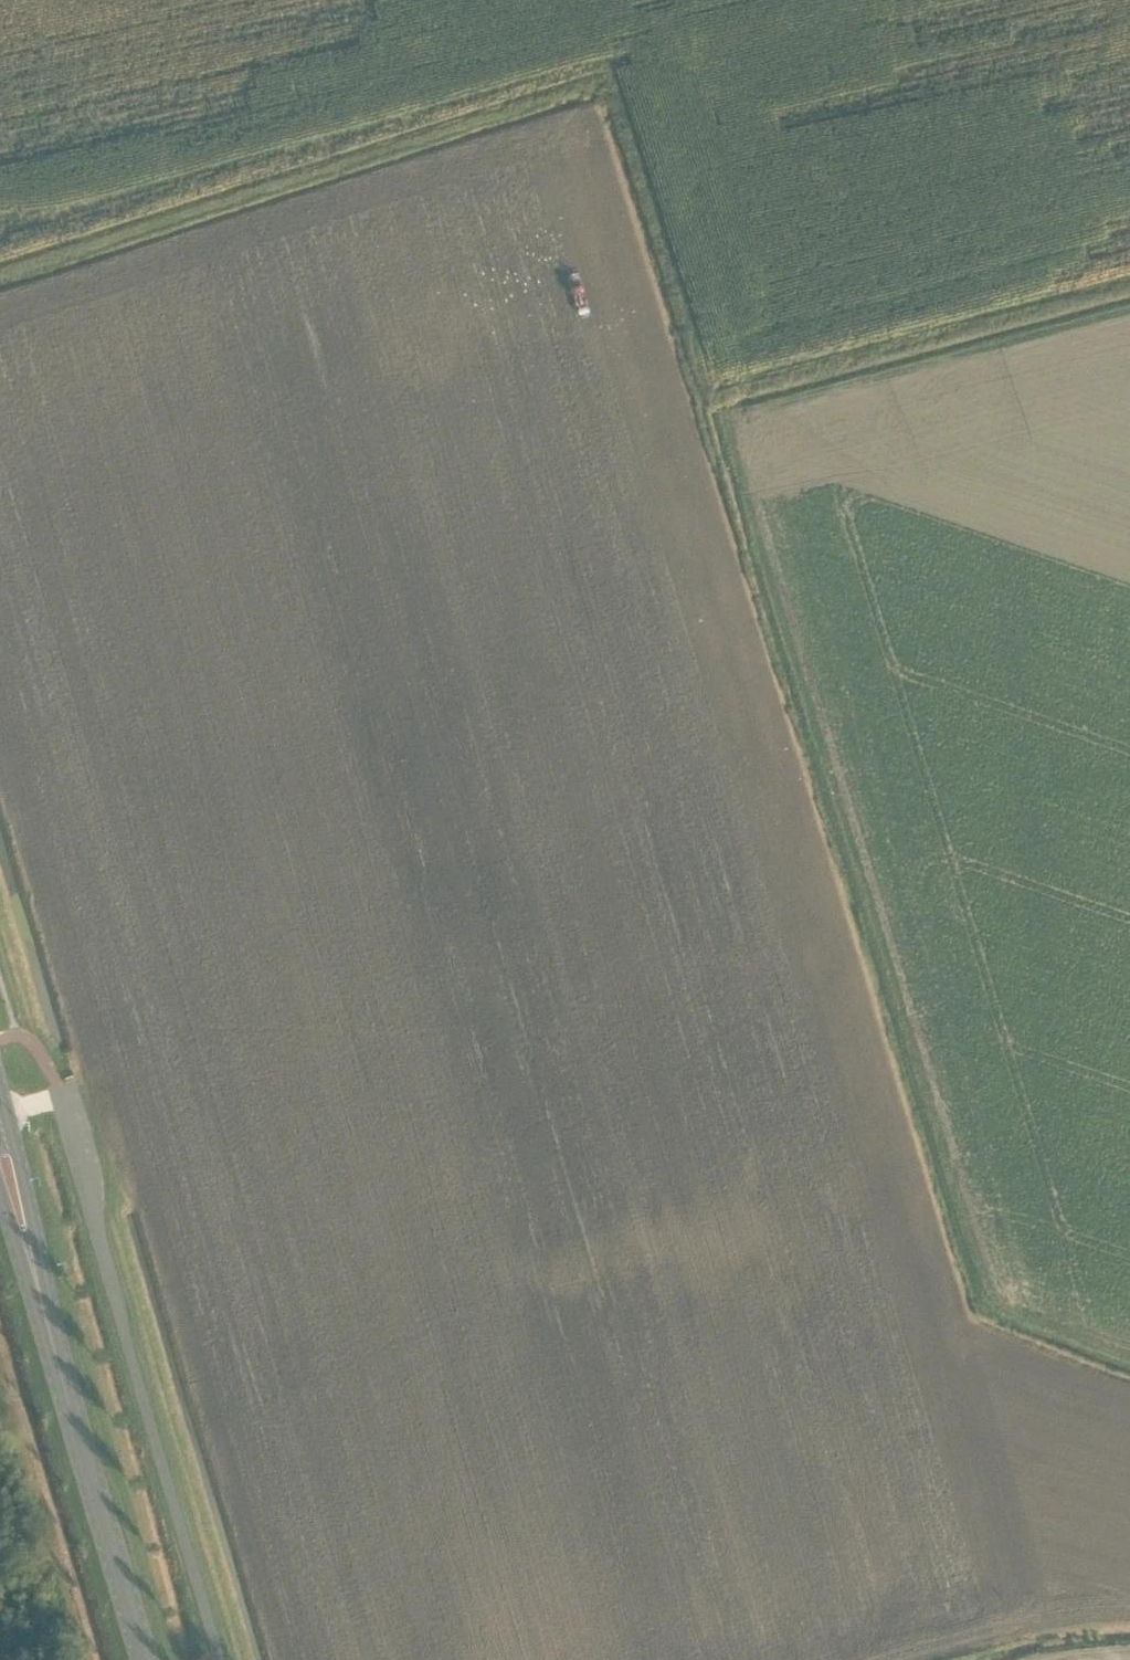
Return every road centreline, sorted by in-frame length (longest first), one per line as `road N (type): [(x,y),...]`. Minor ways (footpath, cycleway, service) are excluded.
road 1 (secondary): [(147,1659),(0,1151)]

